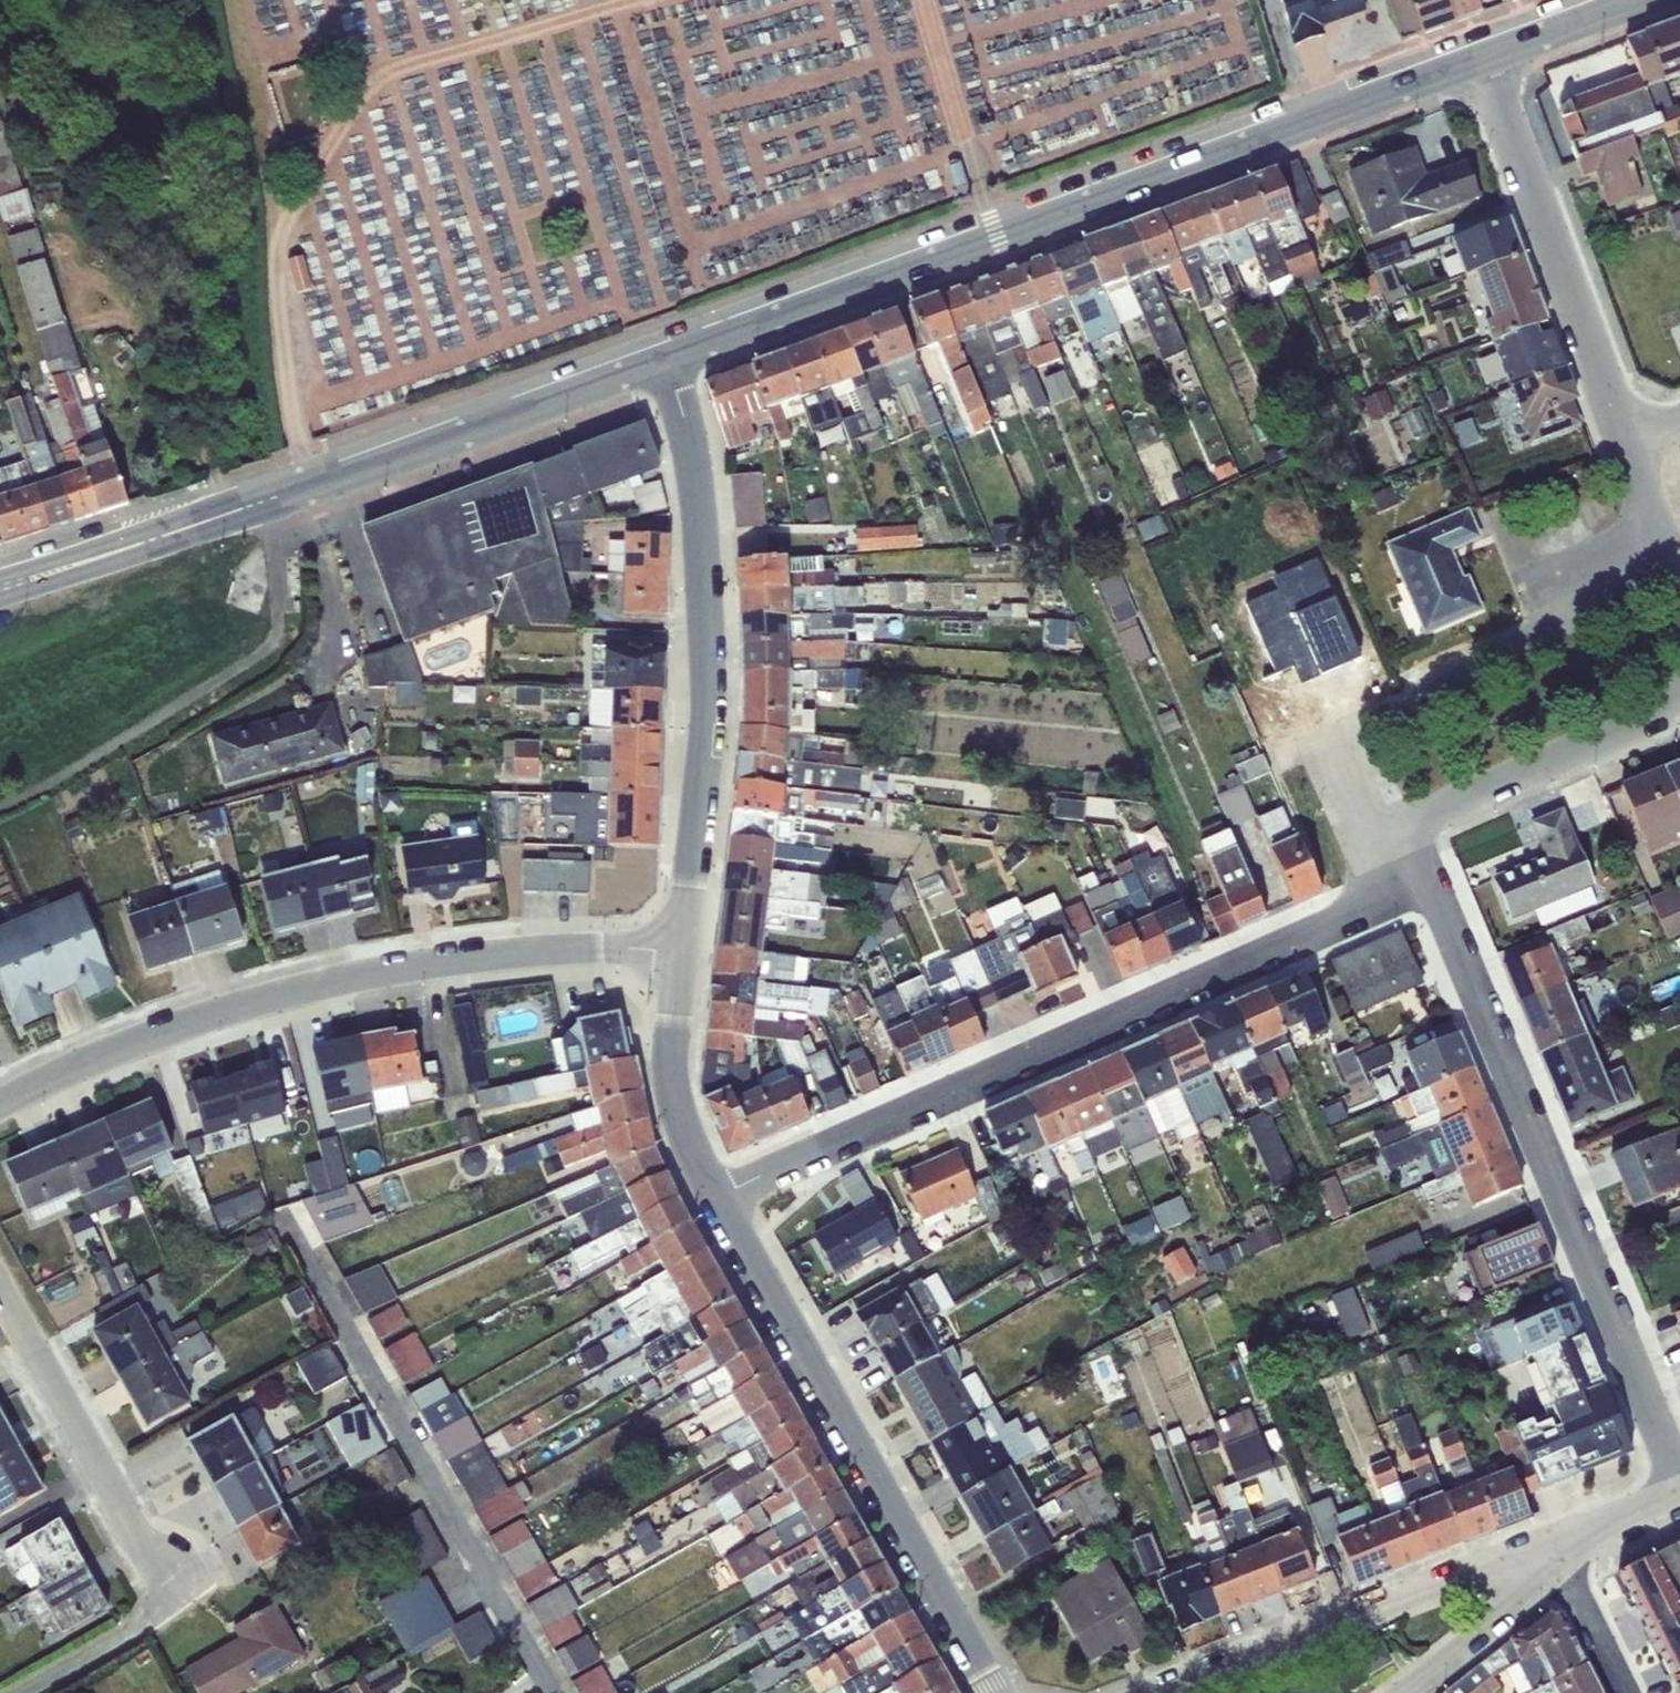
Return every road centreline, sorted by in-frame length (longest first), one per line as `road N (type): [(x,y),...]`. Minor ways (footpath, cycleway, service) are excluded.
road 1 (secondary): [(660,358),(1483,54)]
road 2 (residential): [(1389,901),(1178,1005),(711,1203)]
road 3 (residential): [(674,956),(528,952),(254,1008),(102,1058),(0,1113)]
road 4 (secondary): [(0,584),(660,358)]
road 5 (residential): [(1433,883),(1679,1460)]
road 6 (residential): [(660,358),(695,460),(706,658),(674,956)]
road 7 (residential): [(711,1203),(1002,1692)]
road 8 (residential): [(0,1290),(184,1594),(13,1692)]
road 9 (residential): [(1665,545),(1573,581),(1551,631),(1443,680),(1431,698),(1324,743),(1364,838)]
road 10 (residential): [(1549,1553),(1470,1570),(1150,1692)]
road 11 (residential): [(1483,54),(1632,436)]
road 12 (residential): [(1408,820),(1679,701)]
road 13 (residential): [(674,956),(667,1106),(711,1203)]
road 14 (residential): [(1406,1692),(1529,1589),(1549,1553)]
road 15 (residential): [(1549,1553),(1618,1692)]
road 16 (secondary): [(1483,54),(1627,0)]
road 17 (residential): [(1679,1494),(1549,1553)]

